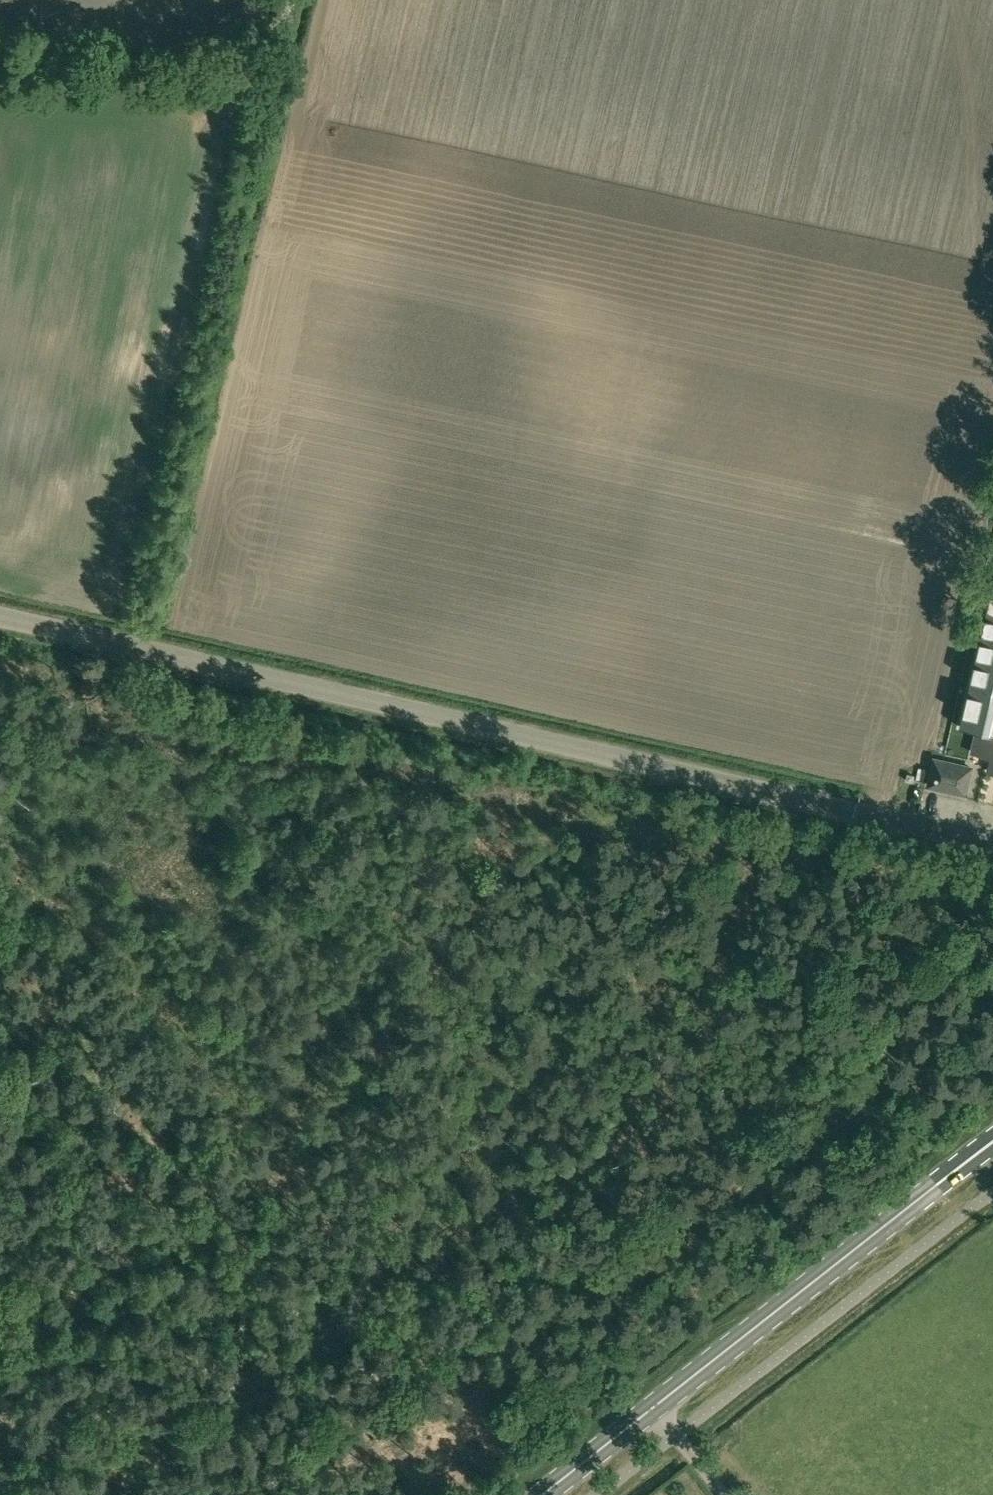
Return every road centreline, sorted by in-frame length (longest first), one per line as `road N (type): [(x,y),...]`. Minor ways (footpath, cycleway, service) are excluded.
road 1 (unclassified): [(992,841),(0,612)]
road 2 (secondary): [(545,1494),(988,1147)]

